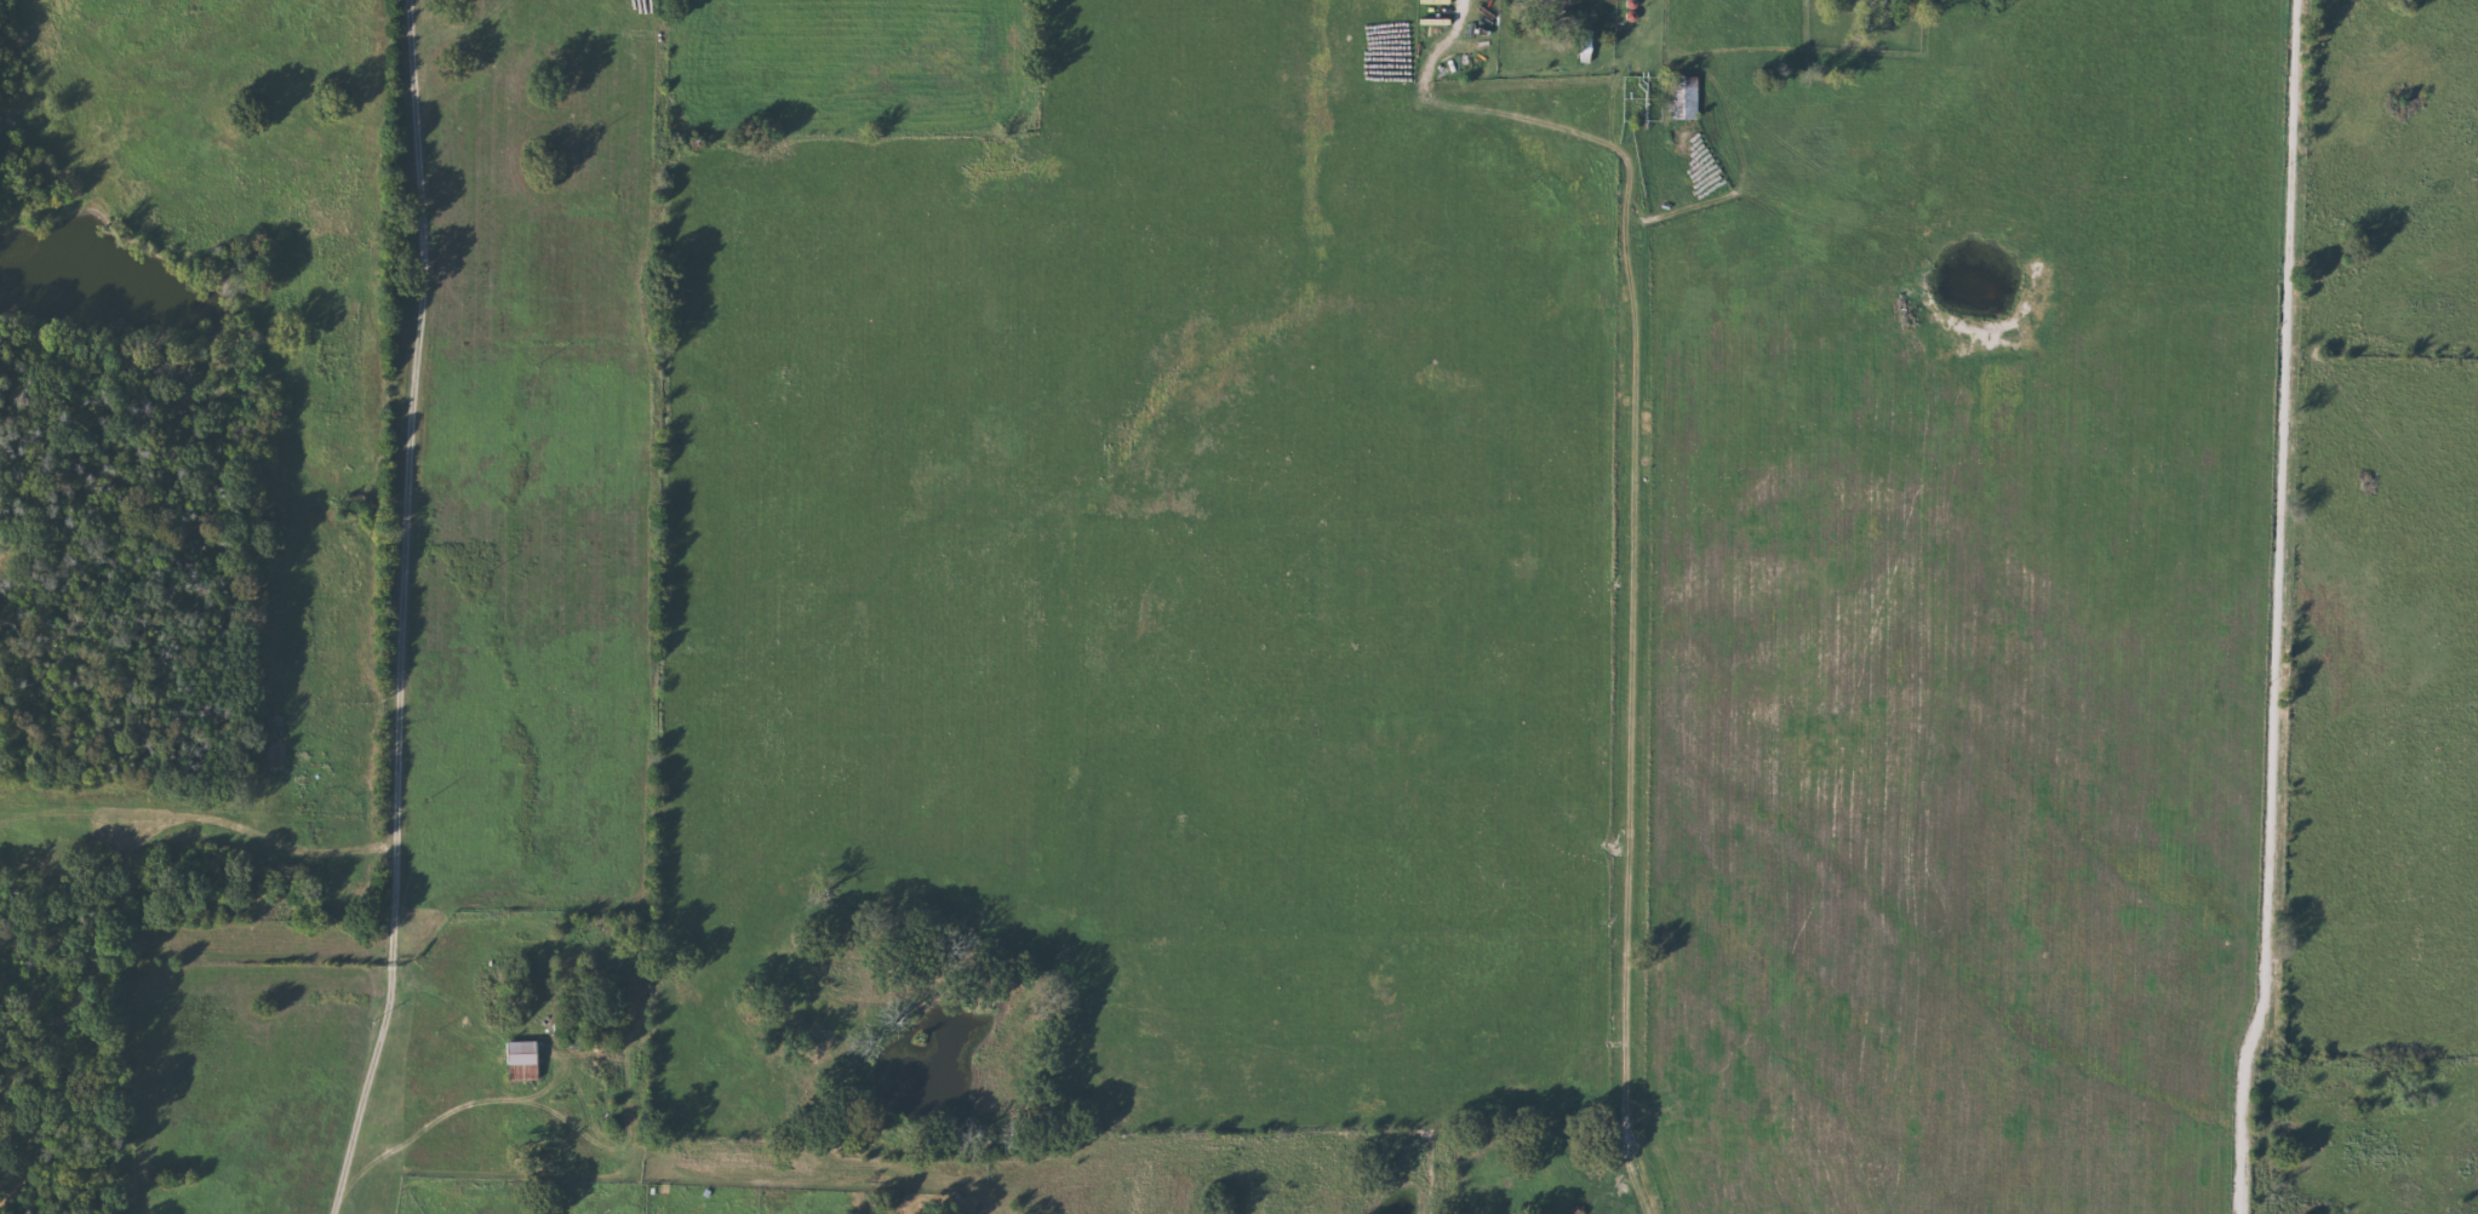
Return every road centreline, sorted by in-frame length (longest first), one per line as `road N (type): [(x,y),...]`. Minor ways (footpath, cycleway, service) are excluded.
road 1 (residential): [(1657,1213),(1631,1094),(1644,151),(1664,62),(1711,0)]
road 2 (residential): [(411,0),(425,279),(407,525),(391,991),(378,1048)]

